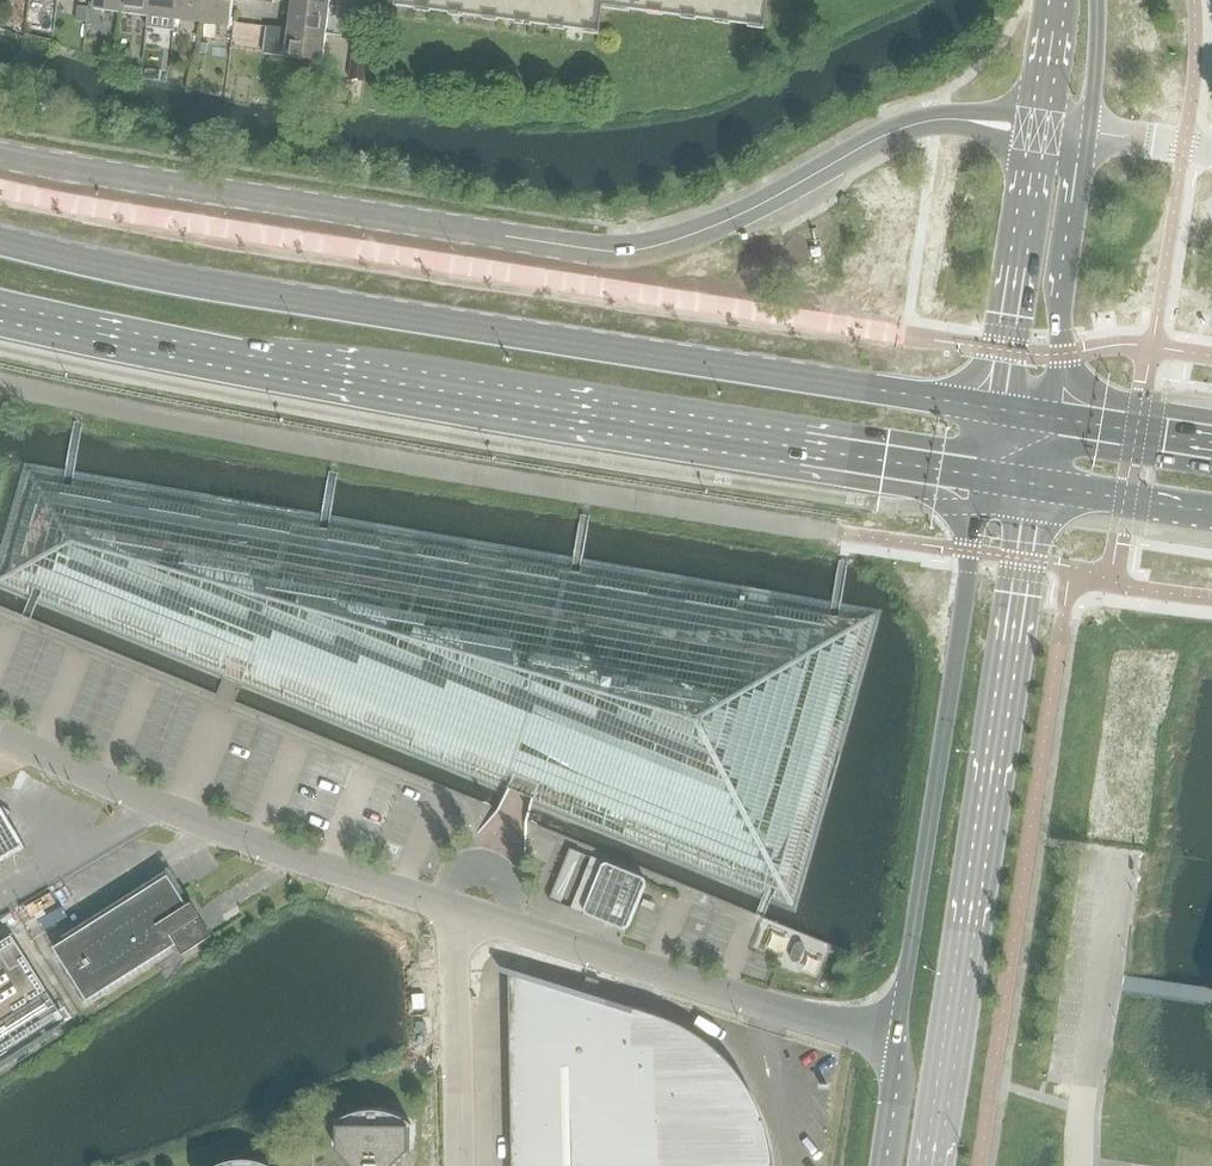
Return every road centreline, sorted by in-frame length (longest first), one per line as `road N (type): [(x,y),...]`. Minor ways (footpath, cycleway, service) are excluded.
road 1 (secondary): [(1038,128),(953,120),(910,125),(731,218),(634,249),(575,247),(0,154)]
road 2 (primary): [(917,396),(218,289),(0,241)]
road 3 (primary): [(0,312),(343,382),(883,470)]
road 4 (secondary): [(932,1165),(1034,492)]
road 5 (unclassified): [(458,913),(258,842),(0,733)]
road 6 (secondary): [(969,565),(898,1041)]
road 7 (unclassified): [(898,1041),(458,913)]
road 8 (unclassified): [(460,1165),(458,913)]
road 9 (secondary): [(1061,339),(1088,132)]
road 10 (secondary): [(1038,128),(1006,334)]
road 11 (primary): [(1034,492),(1211,520)]
road 12 (primary): [(1166,436),(1134,407),(1084,387),(1061,339)]
road 13 (primary): [(883,470),(950,509),(969,565)]
road 14 (tertiary): [(1088,132),(1098,0)]
road 15 (tertiary): [(1056,0),(1038,128)]
road 16 (secondary): [(898,1041),(876,1165)]
road 17 (unclassified): [(1211,152),(1088,132)]
road 18 (primary): [(1166,436),(1045,417)]

